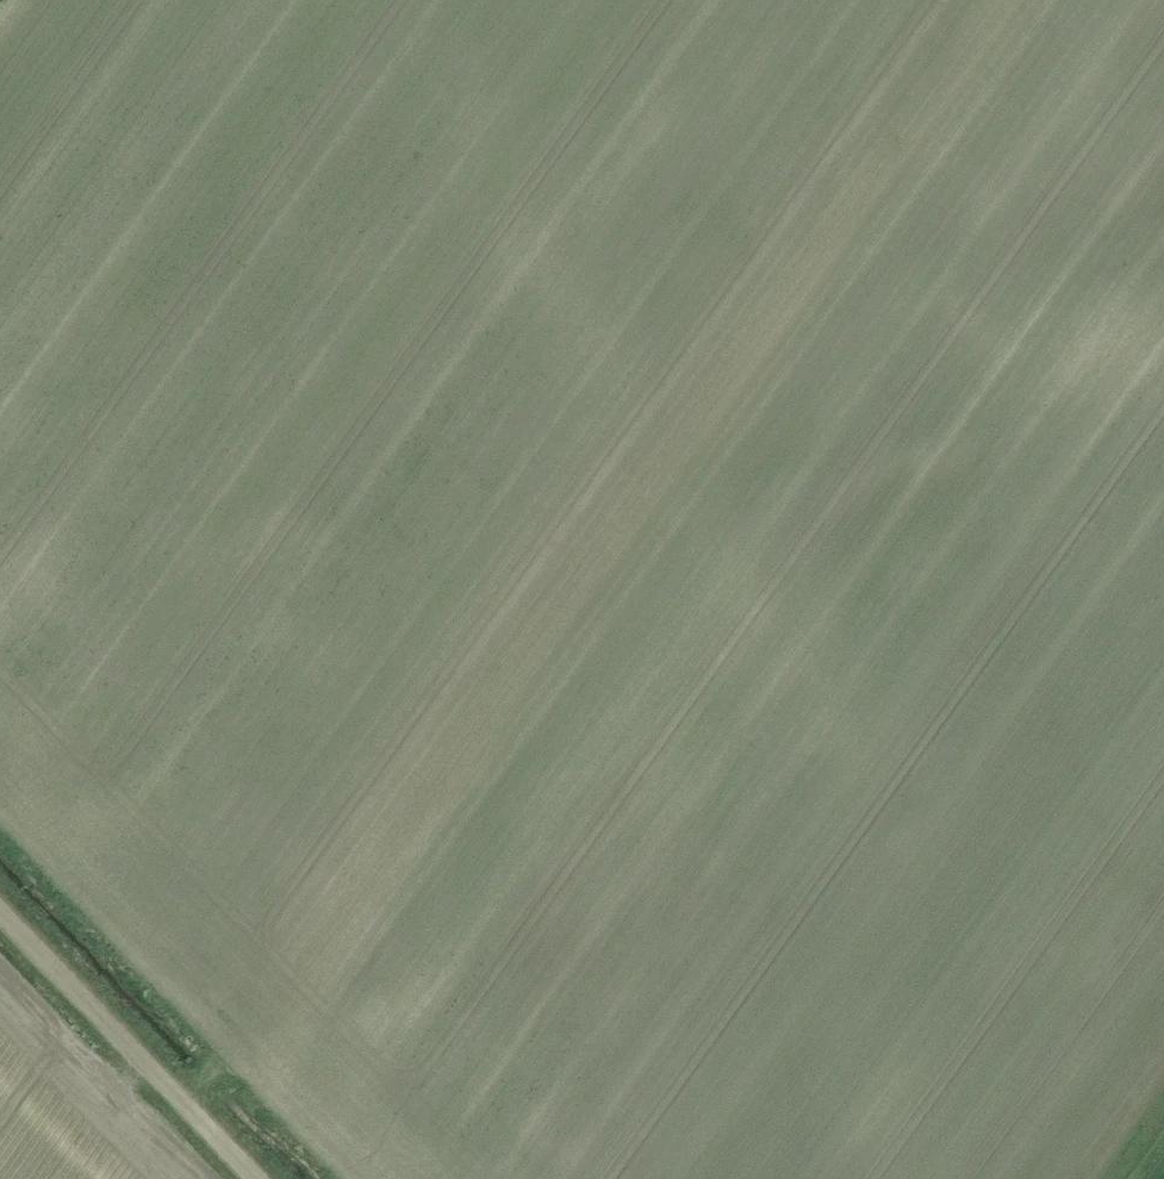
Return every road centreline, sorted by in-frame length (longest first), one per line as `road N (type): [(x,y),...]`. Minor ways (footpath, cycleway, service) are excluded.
road 1 (unclassified): [(275,1178),(0,898)]

